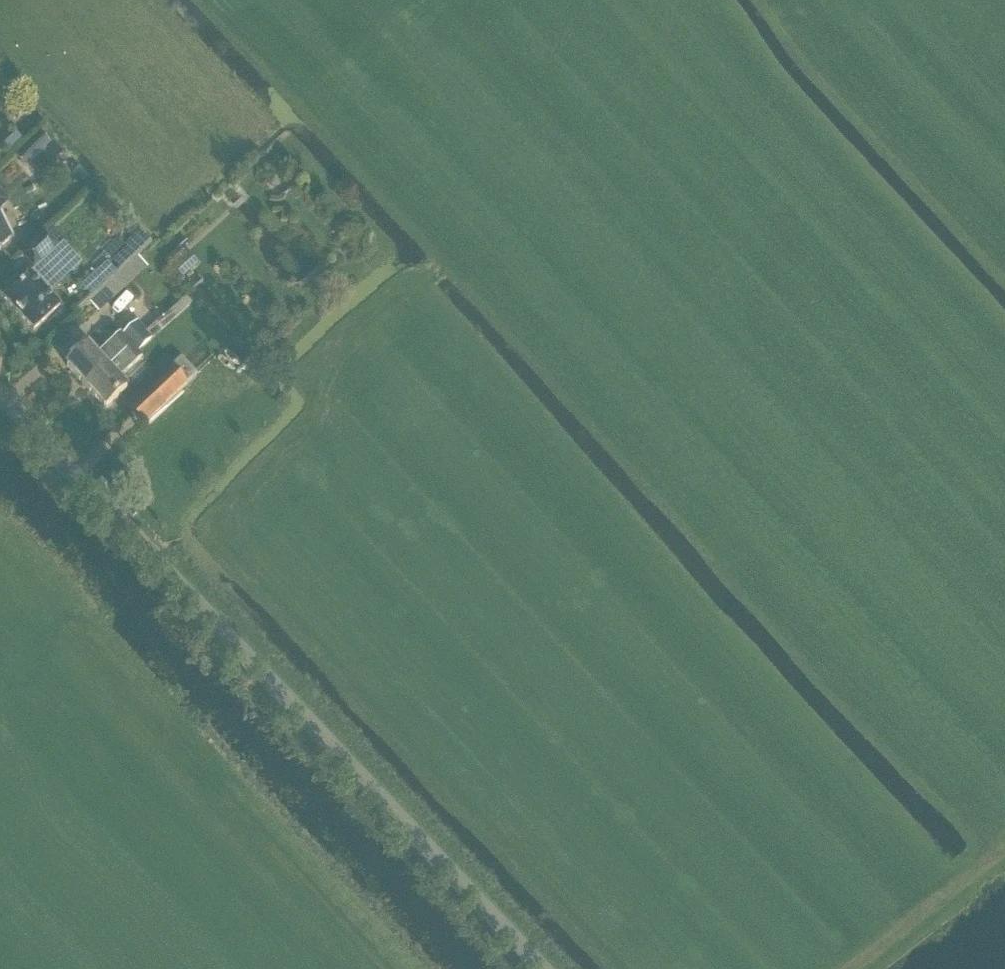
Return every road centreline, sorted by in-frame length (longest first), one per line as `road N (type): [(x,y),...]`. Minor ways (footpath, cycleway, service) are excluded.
road 1 (unclassified): [(546,968),(214,628),(0,392)]

